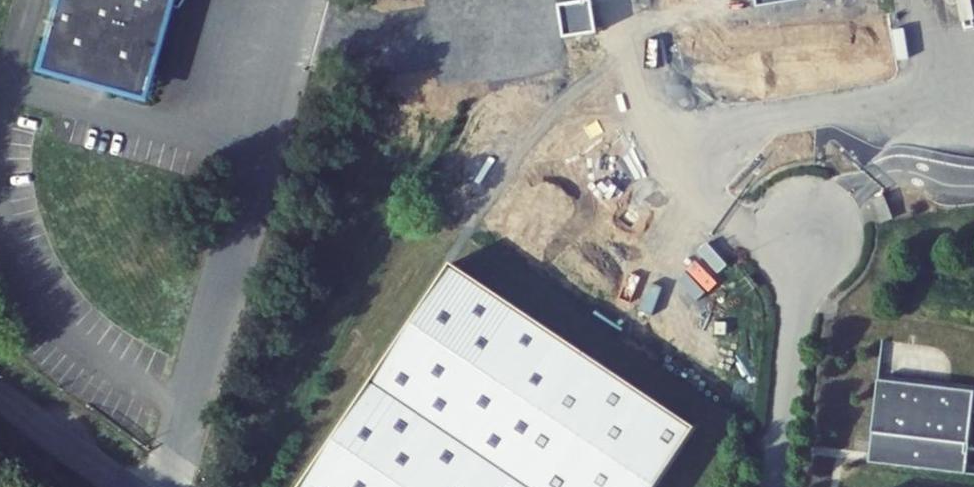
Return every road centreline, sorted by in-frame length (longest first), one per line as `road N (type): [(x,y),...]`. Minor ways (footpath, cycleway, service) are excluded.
road 1 (residential): [(779,486),(803,230)]
road 2 (residential): [(123,486),(0,396)]

